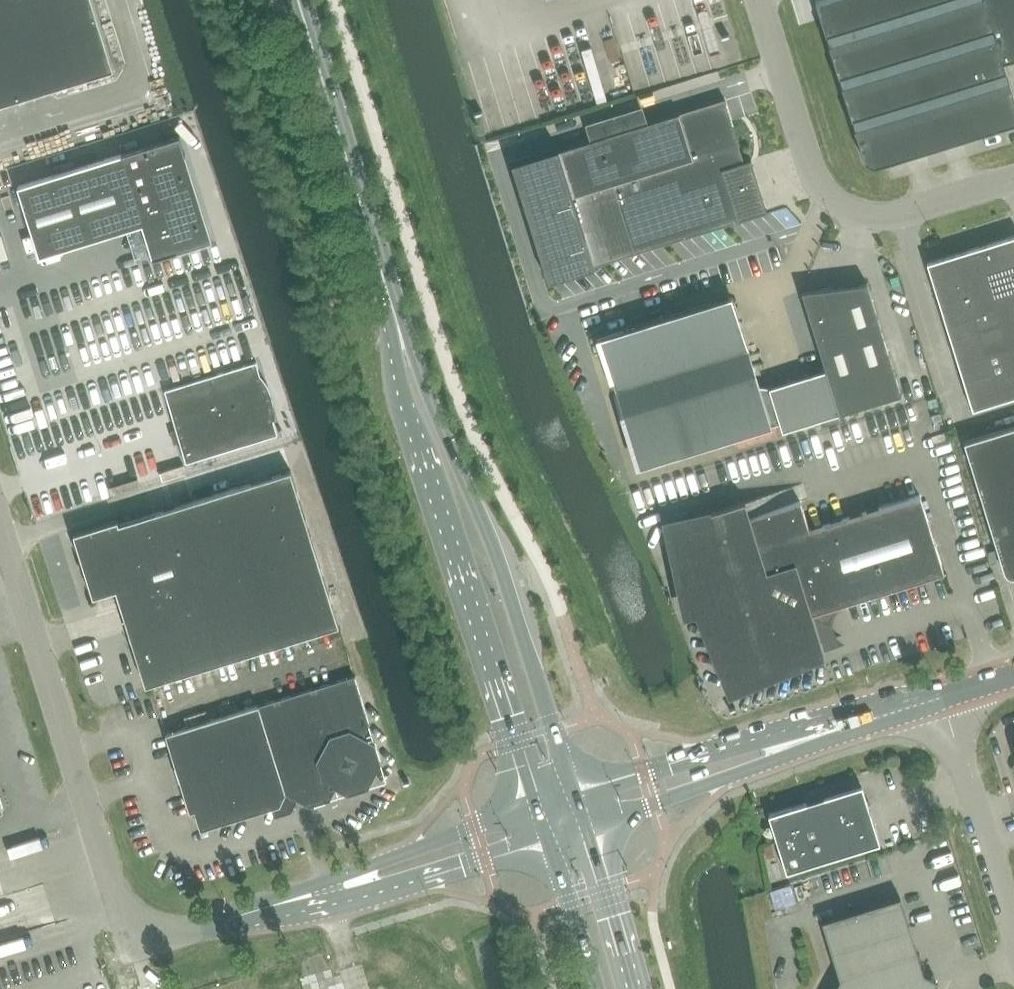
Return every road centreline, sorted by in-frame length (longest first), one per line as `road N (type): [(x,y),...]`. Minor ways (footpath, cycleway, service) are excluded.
road 1 (unclassified): [(344,885),(186,931),(162,935),(131,922),(0,524)]
road 2 (secondary): [(387,278),(406,409),(538,805)]
road 3 (secondary): [(575,794),(492,536),(387,278)]
road 4 (unclassified): [(1013,179),(894,216),(840,207),(815,177),(760,0)]
road 5 (secondary): [(387,278),(299,0)]
road 6 (tertiary): [(810,738),(711,754),(575,794)]
road 7 (tertiary): [(585,827),(810,738)]
road 8 (unclassified): [(946,696),(1013,918)]
road 9 (unclassified): [(344,885),(464,867),(549,839)]
road 10 (unclassified): [(538,805),(344,885)]
road 11 (secondary): [(635,988),(585,827)]
road 12 (secondary): [(549,839),(599,988)]
road 13 (tertiary): [(810,738),(946,696)]

